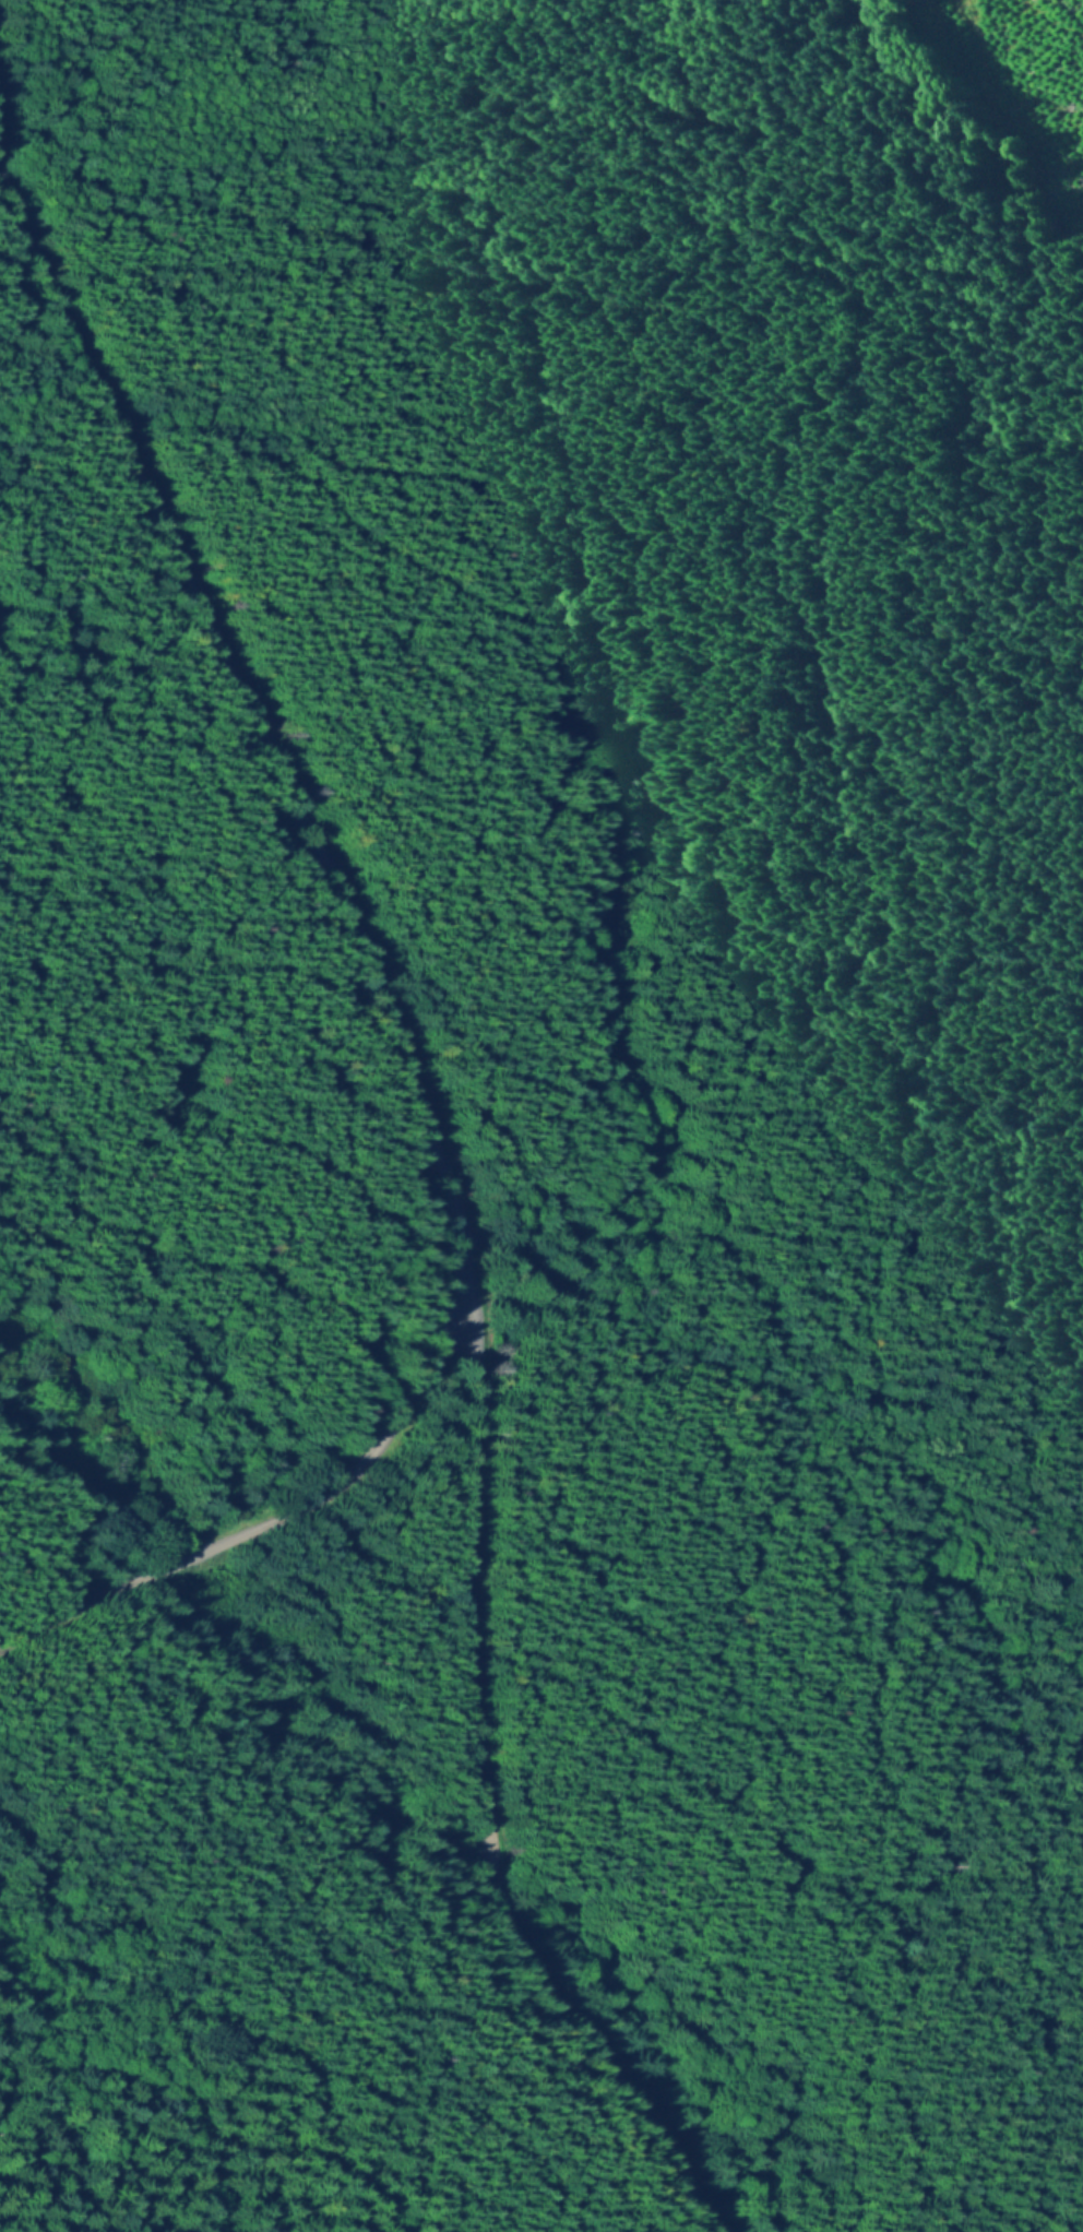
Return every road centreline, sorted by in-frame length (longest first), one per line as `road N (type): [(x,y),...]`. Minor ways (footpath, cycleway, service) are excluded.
road 1 (track): [(812,2231),(616,1984),(517,1838),(525,1424),(488,1274),(471,1092),(305,691),(98,356),(38,205),(0,0)]
road 2 (track): [(488,1274),(436,1405),(307,1508),(91,1603),(0,1658)]

